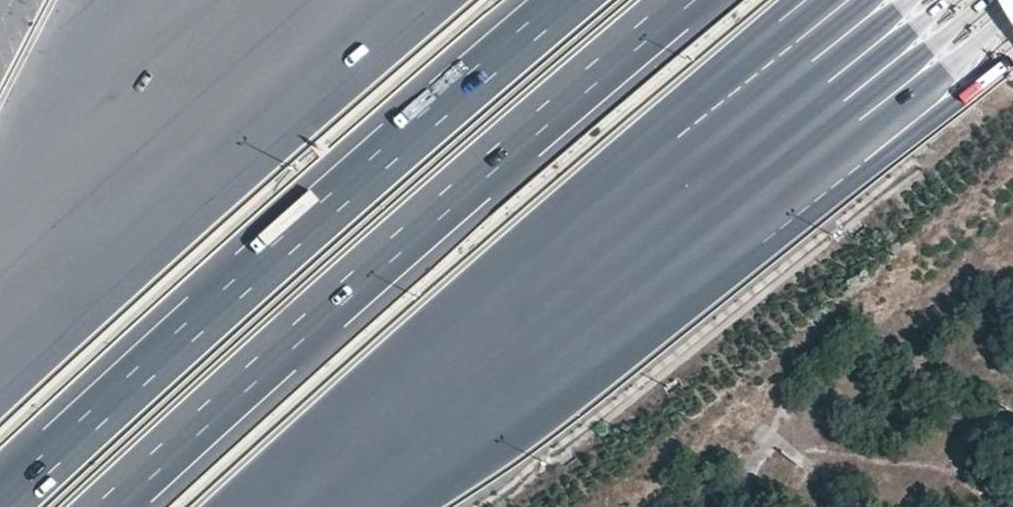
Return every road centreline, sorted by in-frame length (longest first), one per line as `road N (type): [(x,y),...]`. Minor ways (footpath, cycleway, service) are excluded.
road 1 (motorway): [(302,506),(927,0)]
road 2 (motorway): [(106,506),(682,0)]
road 3 (motorway): [(568,0),(0,506)]
road 4 (motorway): [(218,0),(0,286)]

